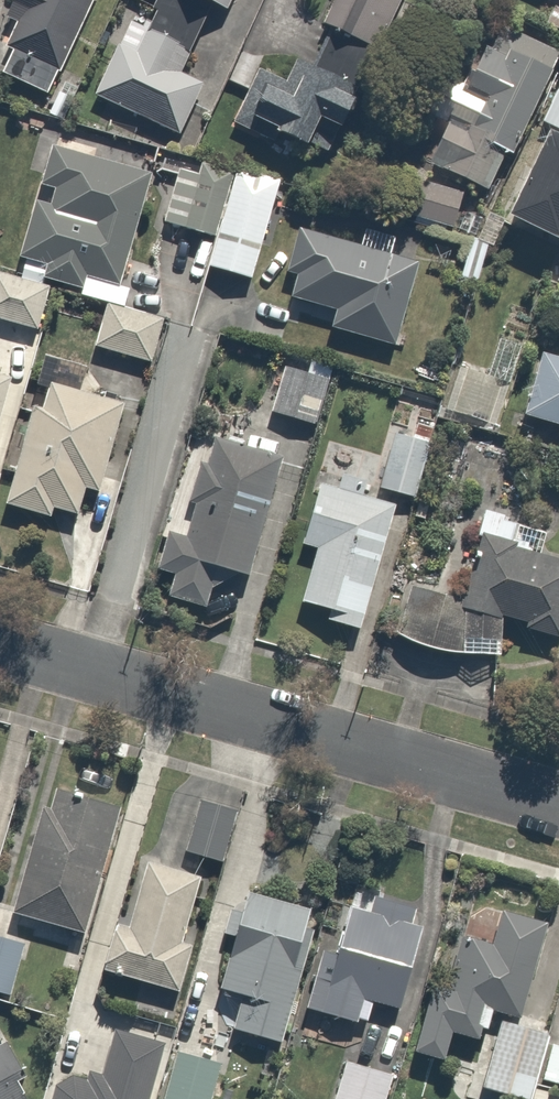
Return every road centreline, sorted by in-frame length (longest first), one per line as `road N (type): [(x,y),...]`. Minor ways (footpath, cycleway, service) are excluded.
road 1 (residential): [(0,644),(558,805)]

